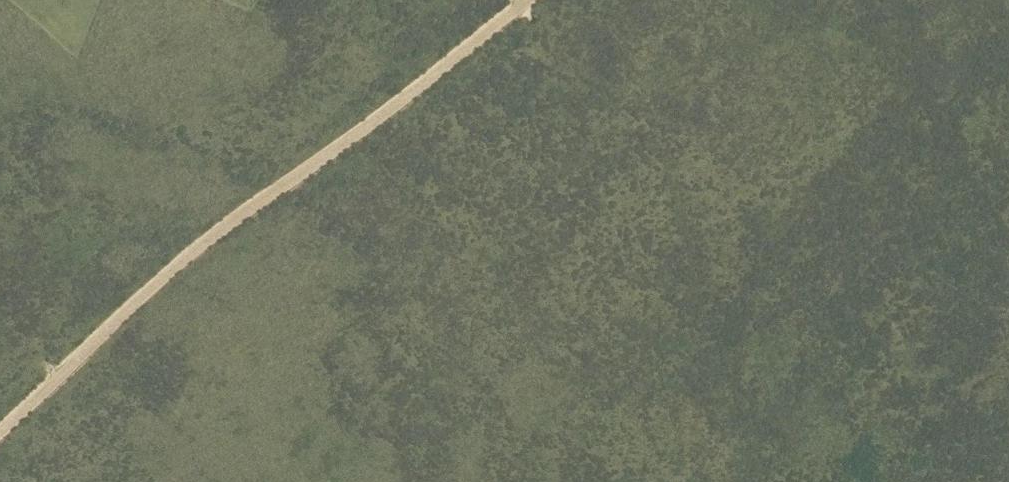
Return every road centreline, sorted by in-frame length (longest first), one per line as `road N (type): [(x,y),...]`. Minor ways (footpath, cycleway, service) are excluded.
road 1 (track): [(0,434),(169,273),(531,0)]

